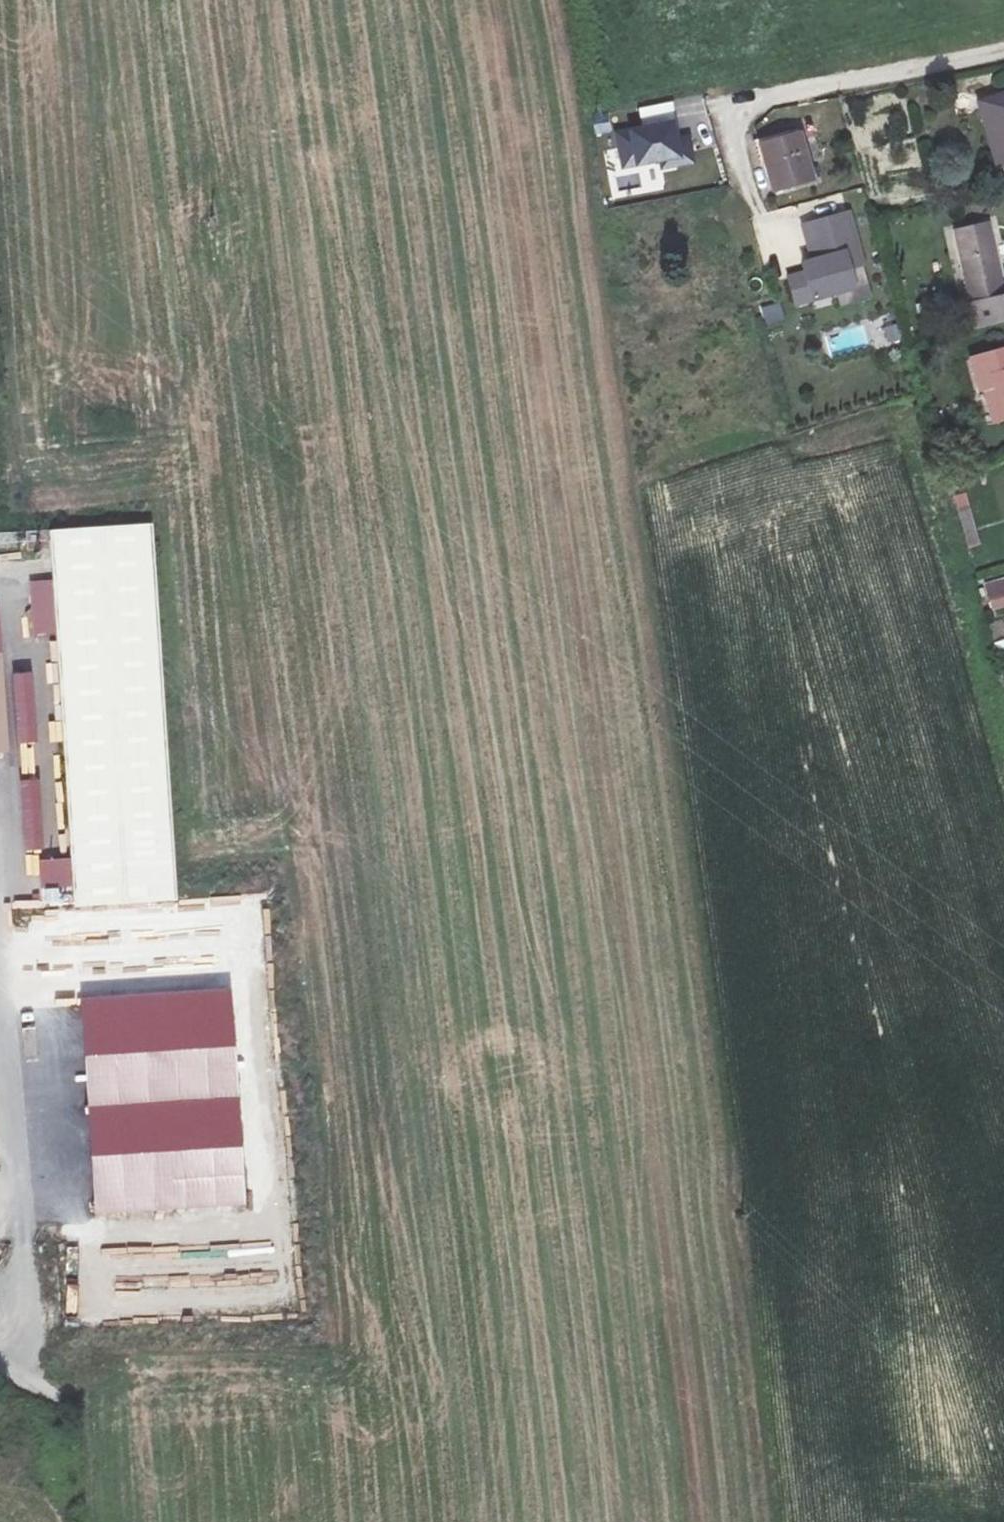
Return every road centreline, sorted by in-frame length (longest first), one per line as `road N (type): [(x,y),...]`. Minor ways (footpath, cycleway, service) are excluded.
road 1 (residential): [(726,108),(1003,52)]

